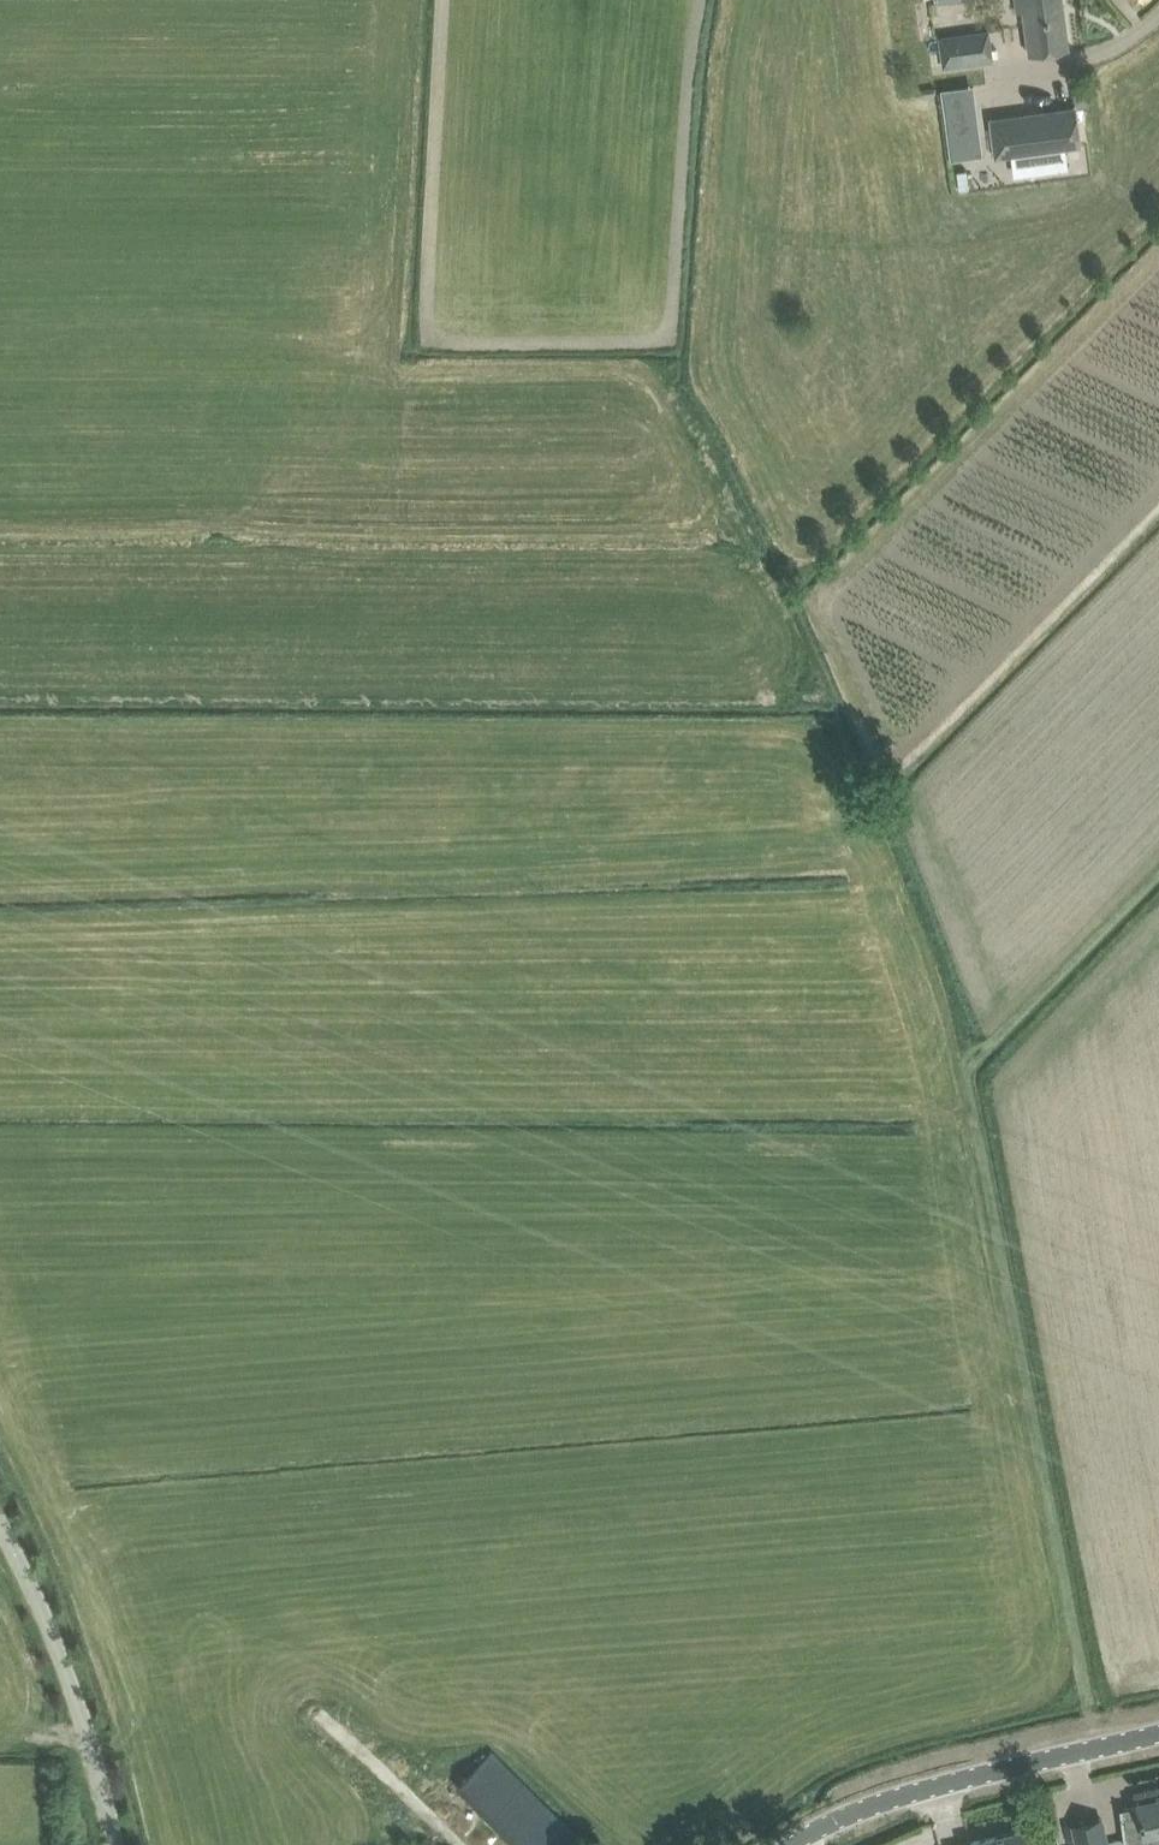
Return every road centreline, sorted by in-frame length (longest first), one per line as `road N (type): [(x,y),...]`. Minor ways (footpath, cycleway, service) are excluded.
road 1 (unclassified): [(799,1844),(904,1791),(1158,1734)]
road 2 (unclassified): [(106,1844),(43,1603),(0,1508)]

